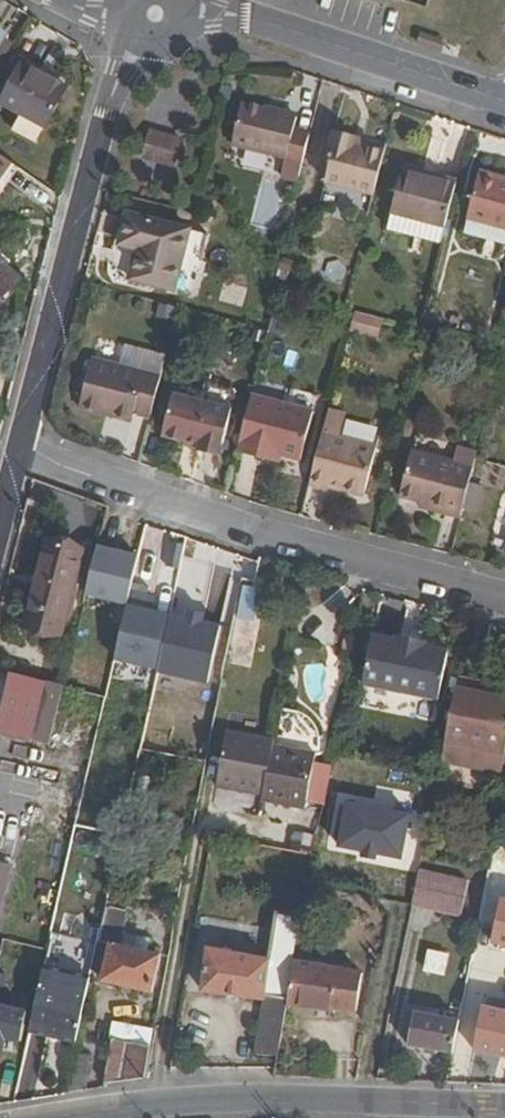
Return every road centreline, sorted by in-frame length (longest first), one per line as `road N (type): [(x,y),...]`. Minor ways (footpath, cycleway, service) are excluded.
road 1 (residential): [(17,449),(504,595)]
road 2 (tertiary): [(45,1117),(178,1100),(504,1106)]
road 3 (tertiary): [(17,449),(108,111),(155,12)]
road 4 (residential): [(504,102),(216,9),(155,12)]

